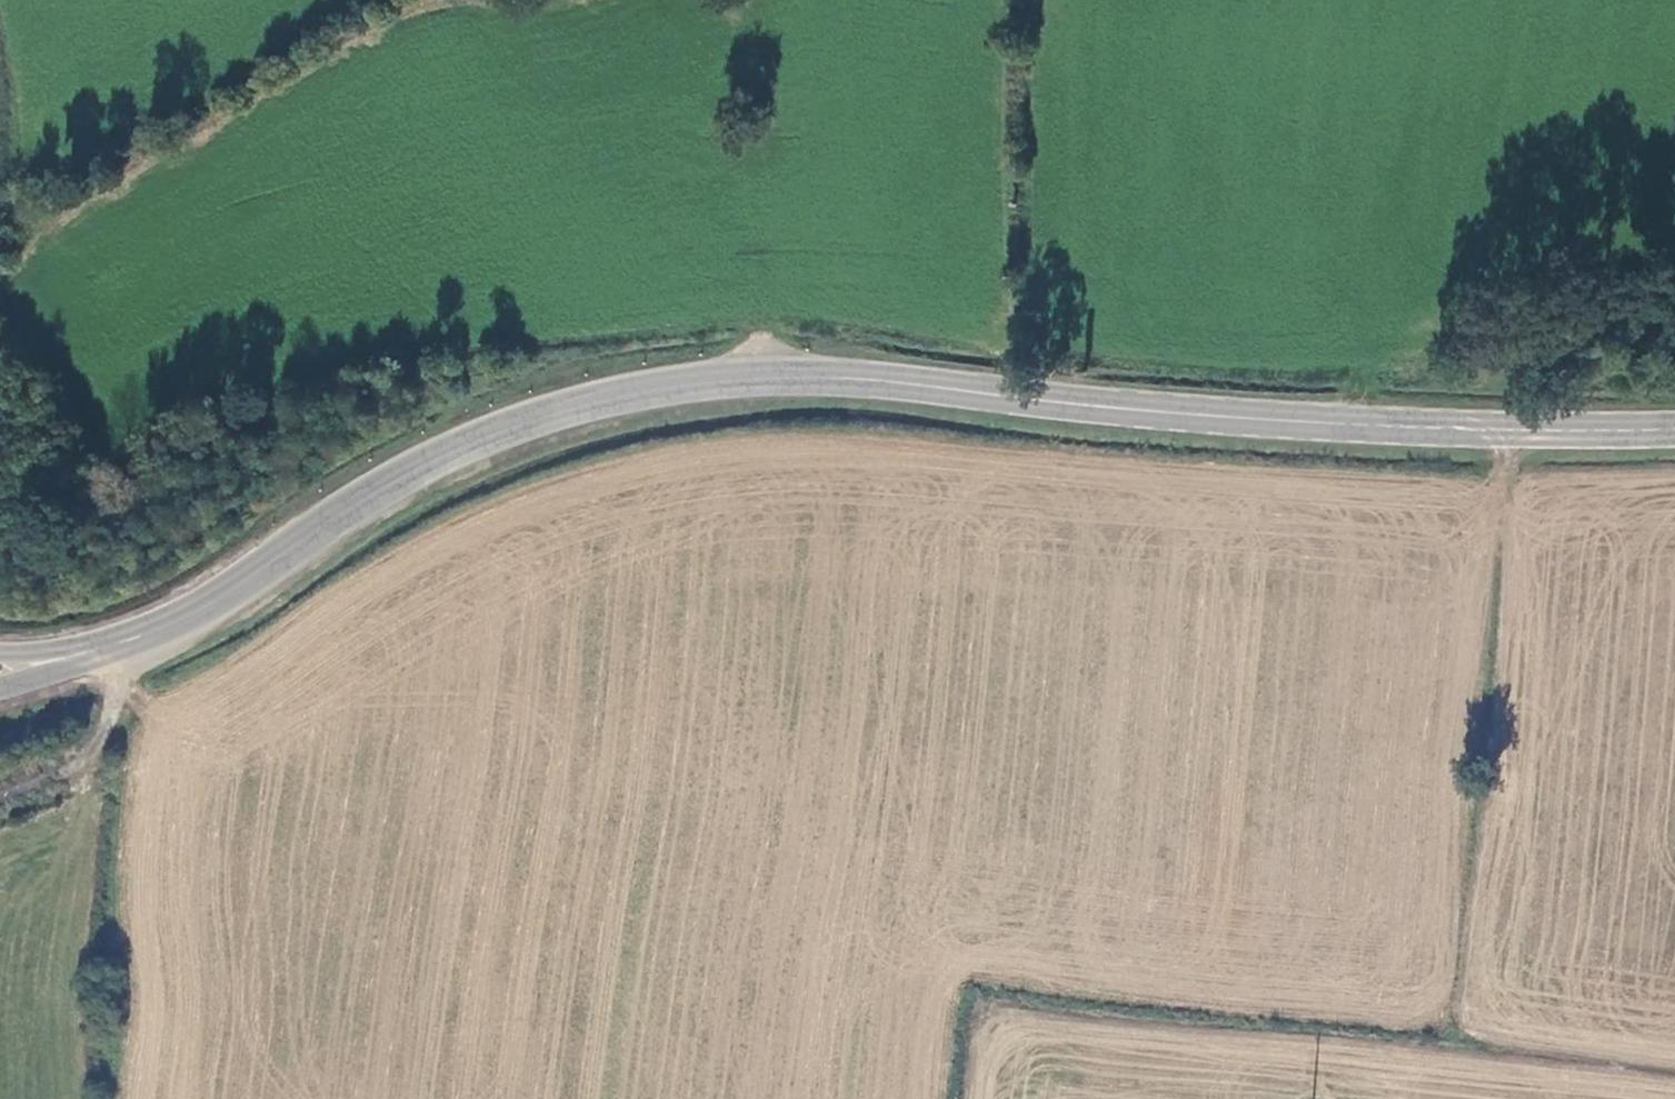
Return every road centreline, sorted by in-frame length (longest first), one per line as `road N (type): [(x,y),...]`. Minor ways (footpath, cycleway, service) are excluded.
road 1 (primary): [(1674,429),(1282,421),(839,378),(677,385),(559,411),(451,452),(347,509),(207,607),(92,652)]

